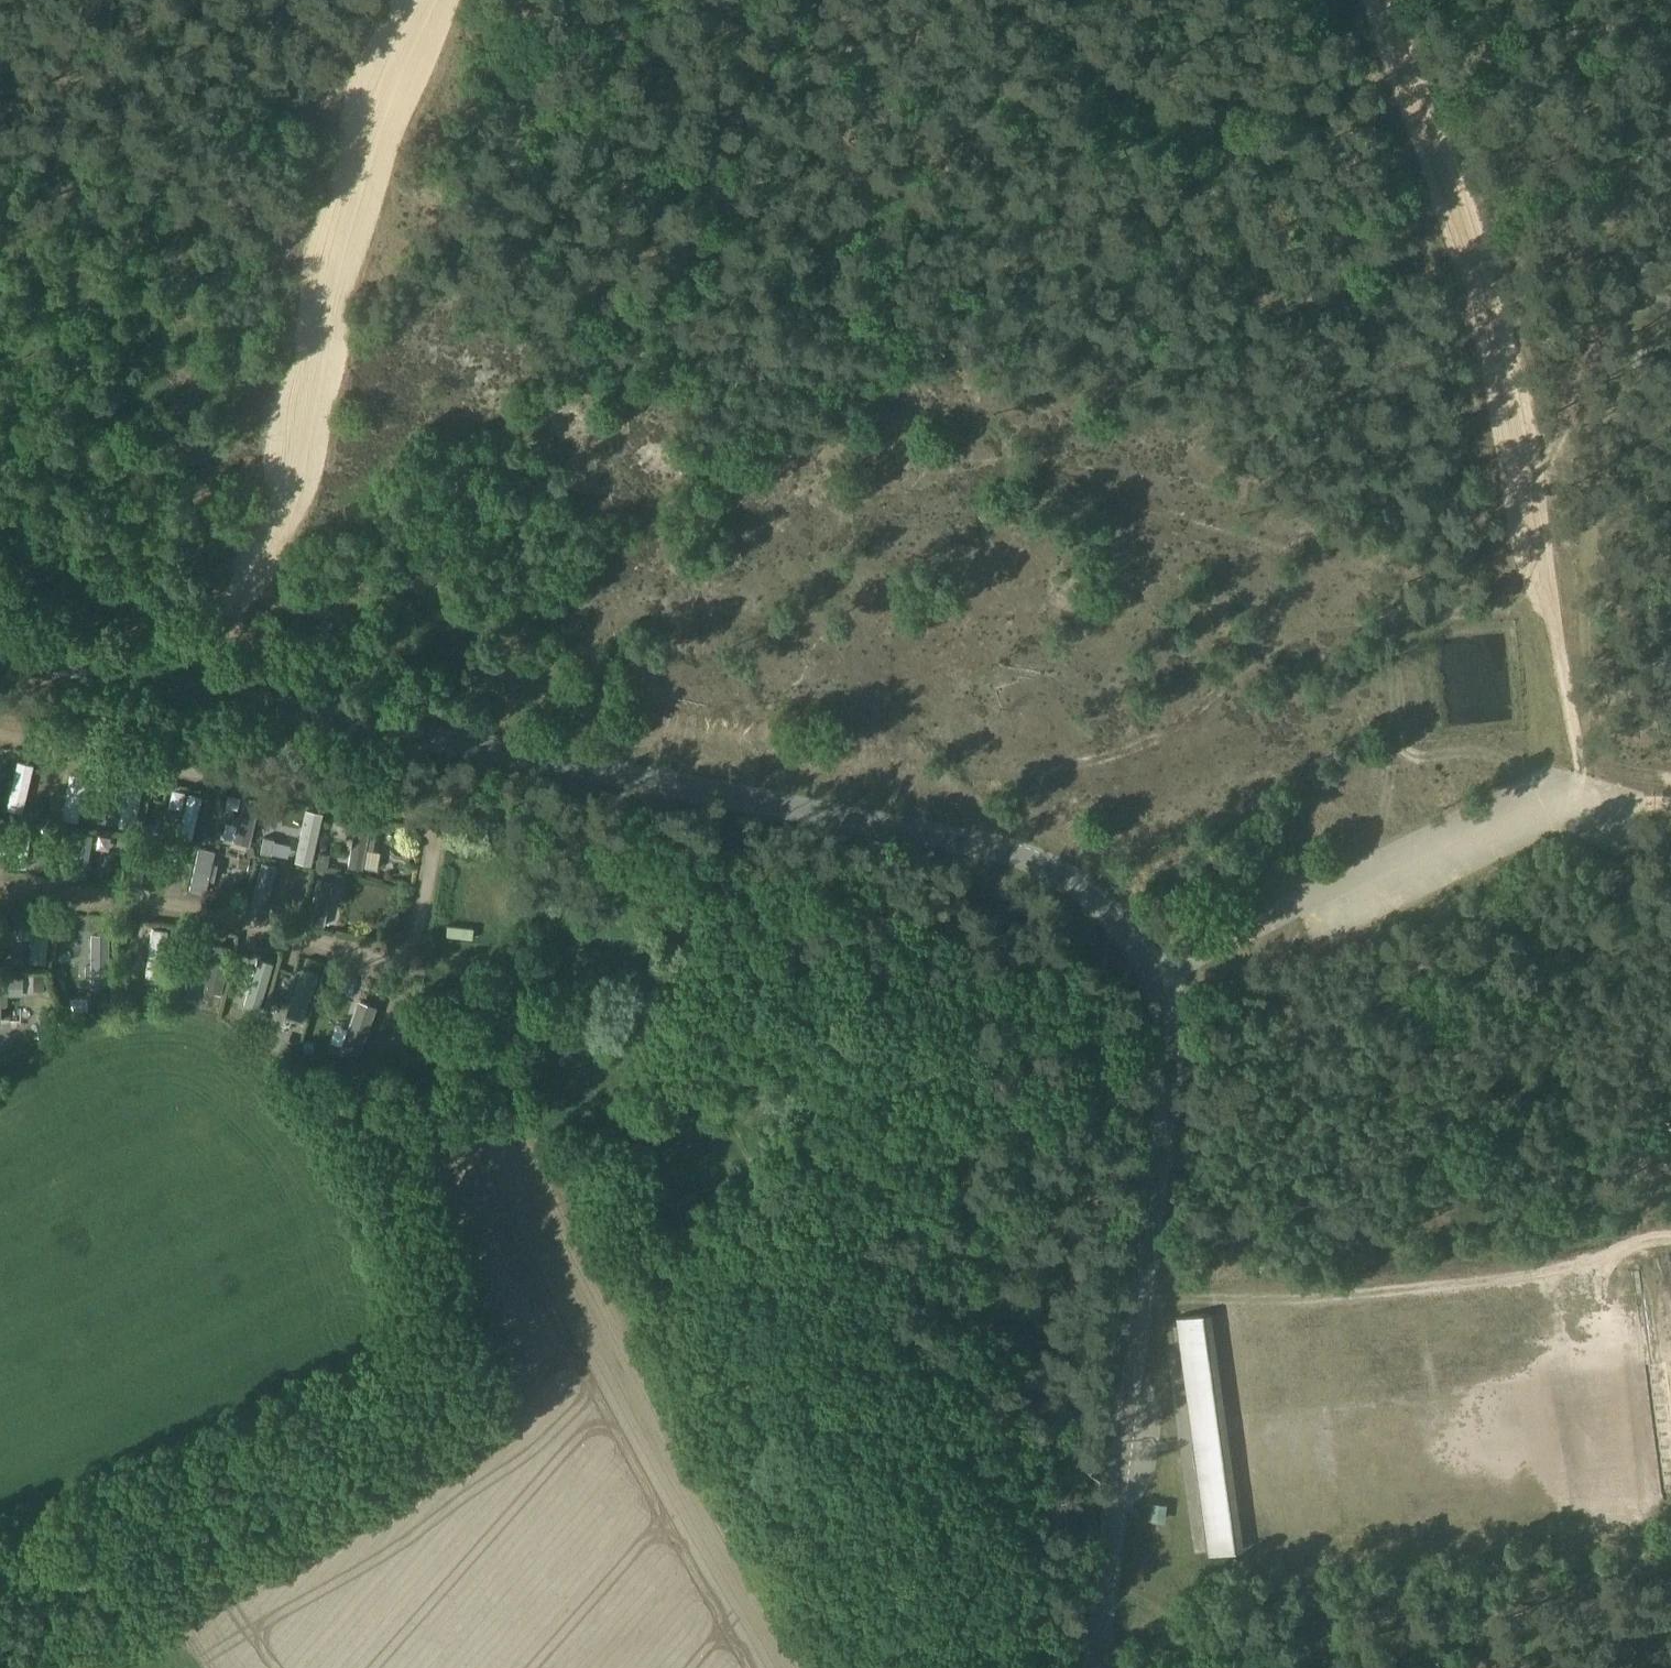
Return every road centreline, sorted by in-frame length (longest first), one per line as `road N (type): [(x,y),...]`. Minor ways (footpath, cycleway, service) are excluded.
road 1 (track): [(1552,809),(1535,556),(1510,379),(1386,0)]
road 2 (track): [(173,686),(250,576),(288,491),(344,220),(375,117),(427,0)]

